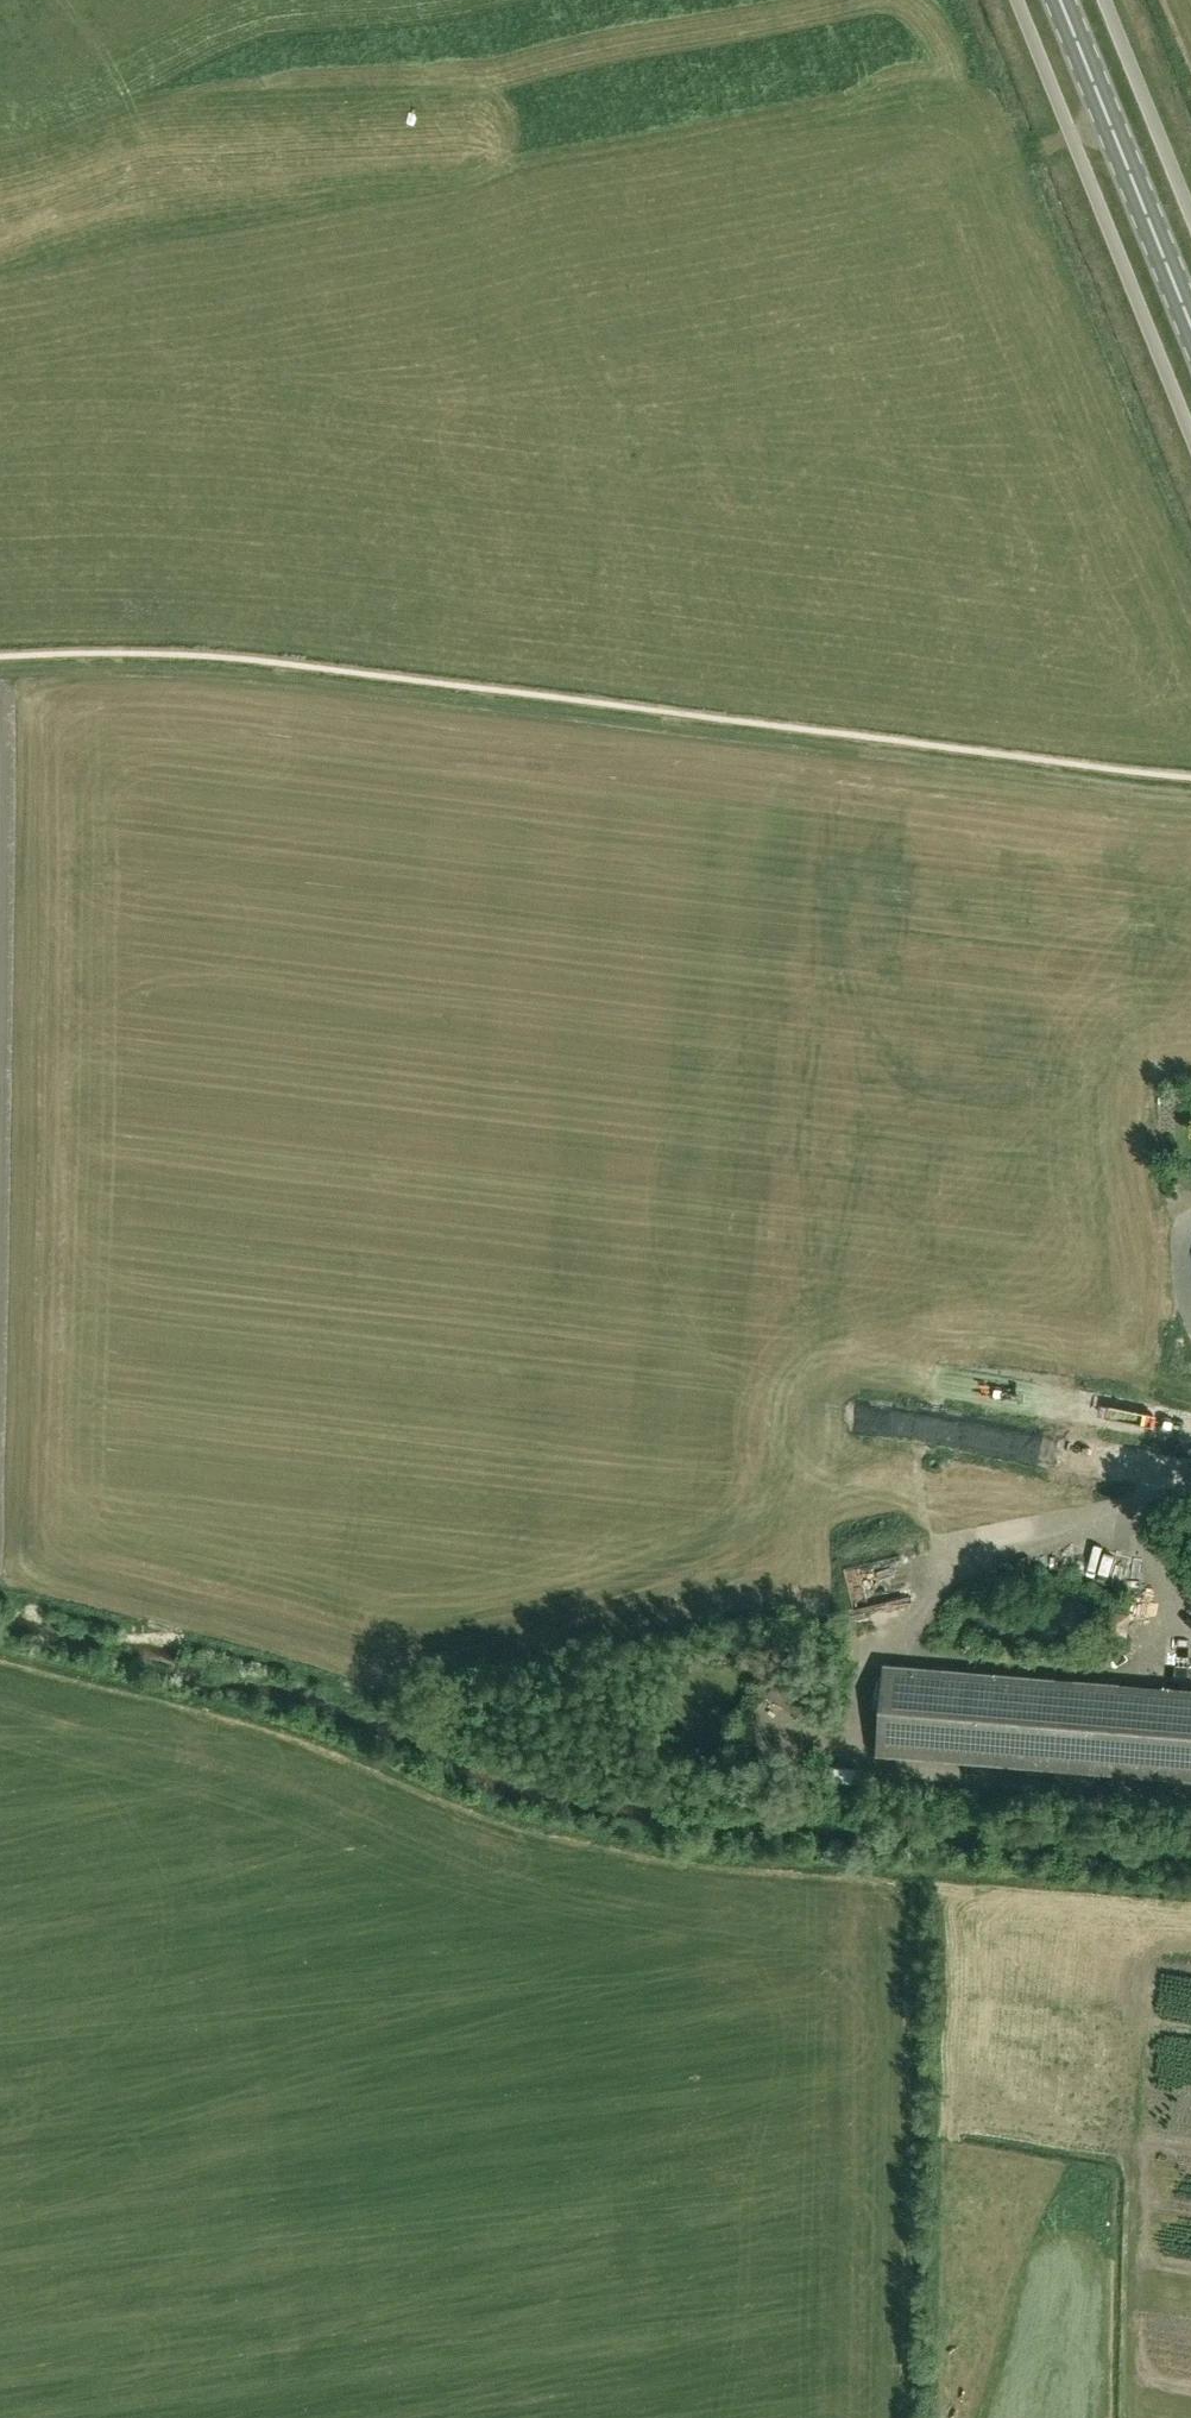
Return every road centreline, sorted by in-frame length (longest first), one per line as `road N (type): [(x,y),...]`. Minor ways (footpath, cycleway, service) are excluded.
road 1 (track): [(0,669),(199,671),(315,682),(1190,795)]
road 2 (secondary): [(1190,322),(1062,0)]

